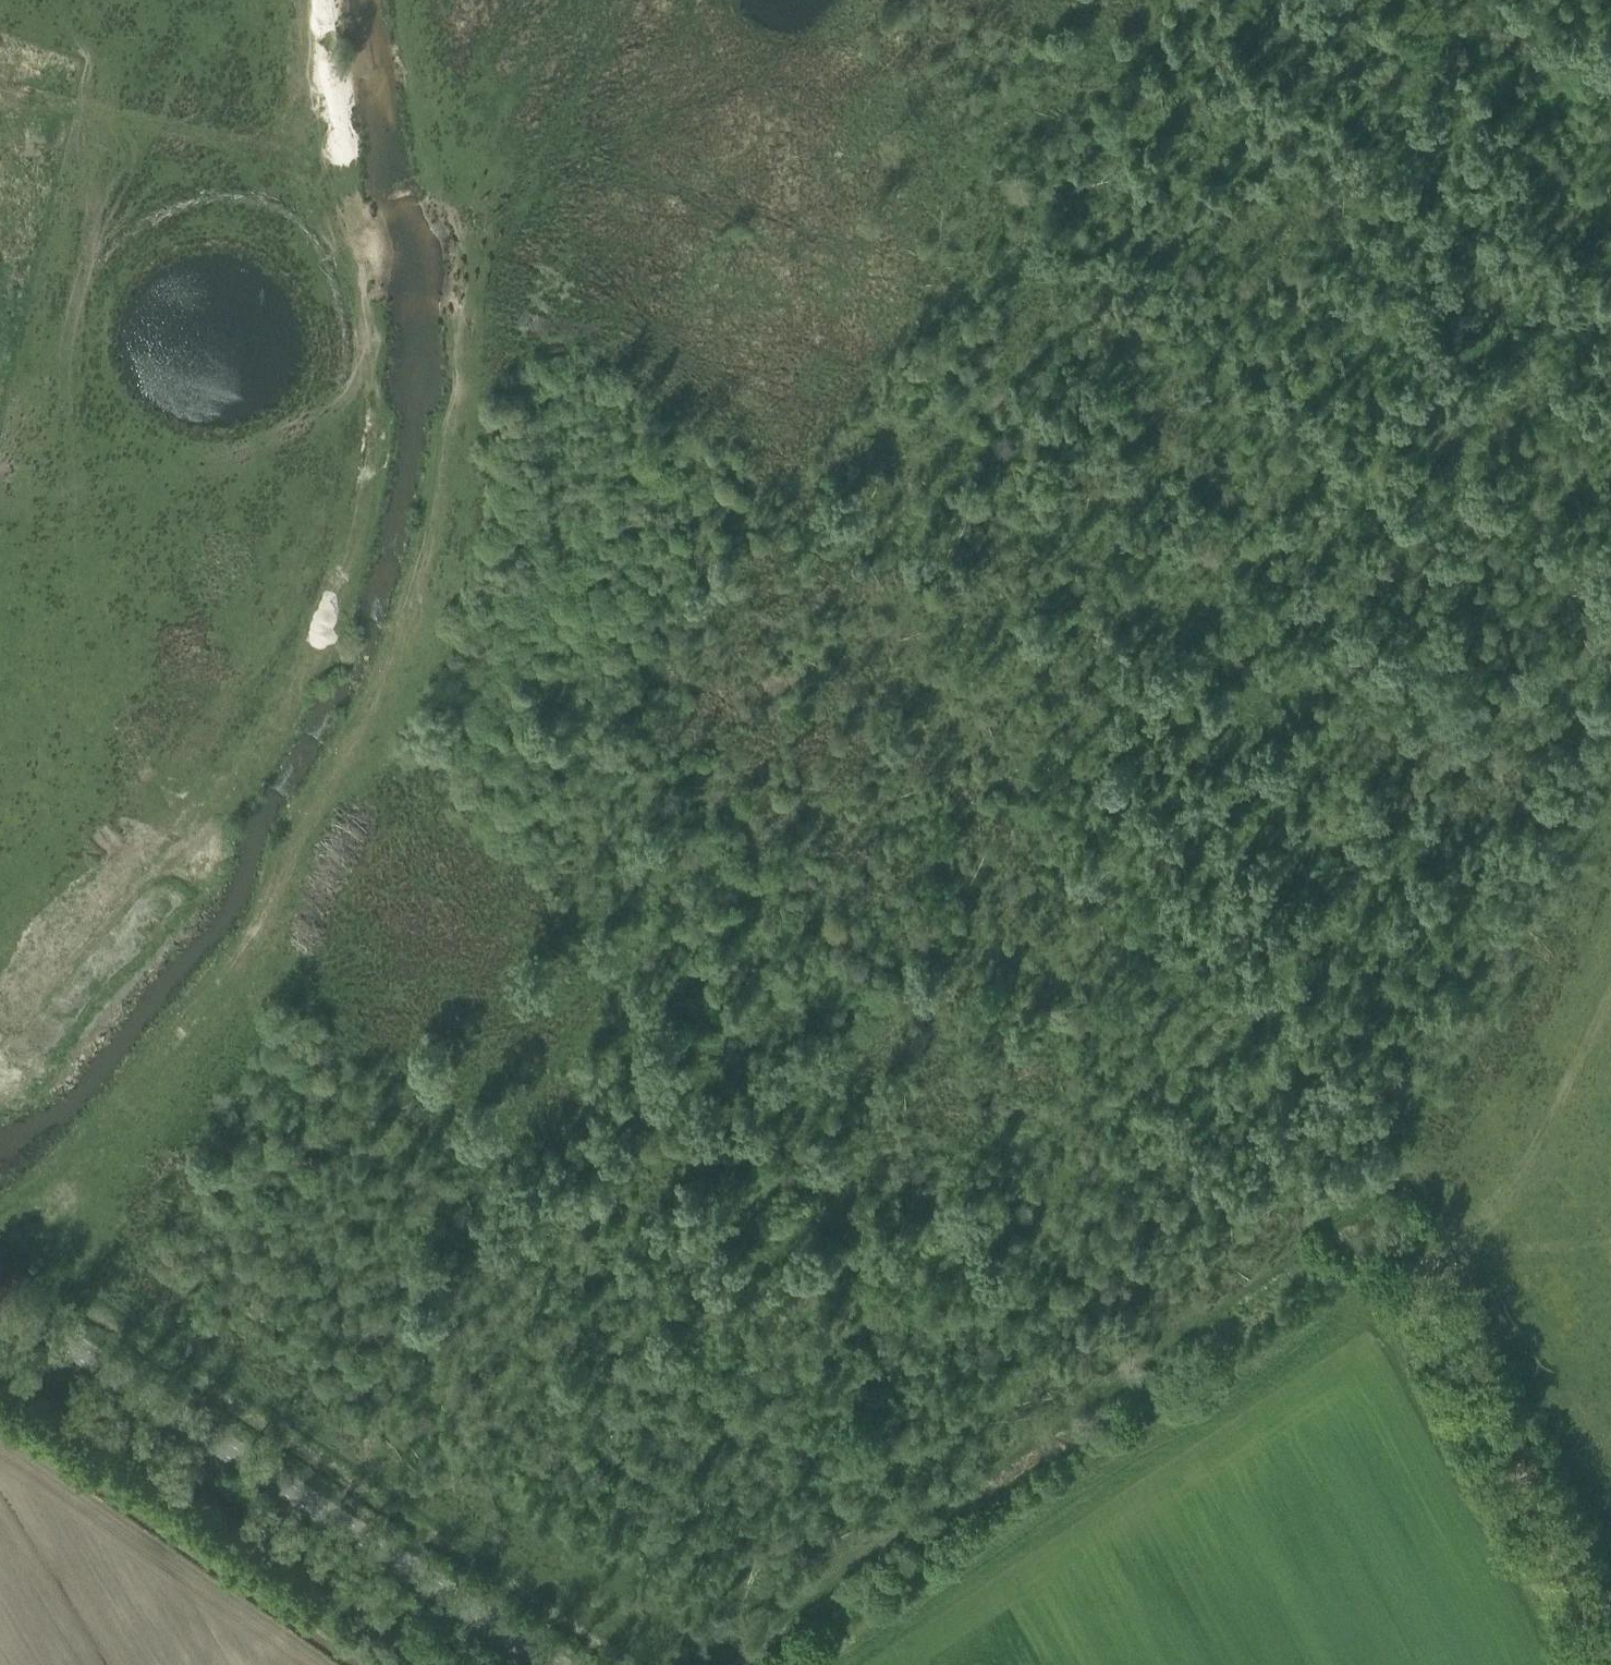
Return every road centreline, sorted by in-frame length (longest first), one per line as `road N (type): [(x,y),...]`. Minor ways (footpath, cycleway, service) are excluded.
road 1 (unclassified): [(544,1664),(0,1303)]
road 2 (track): [(1610,1642),(1432,1289)]
road 3 (track): [(1467,1263),(1610,948)]

